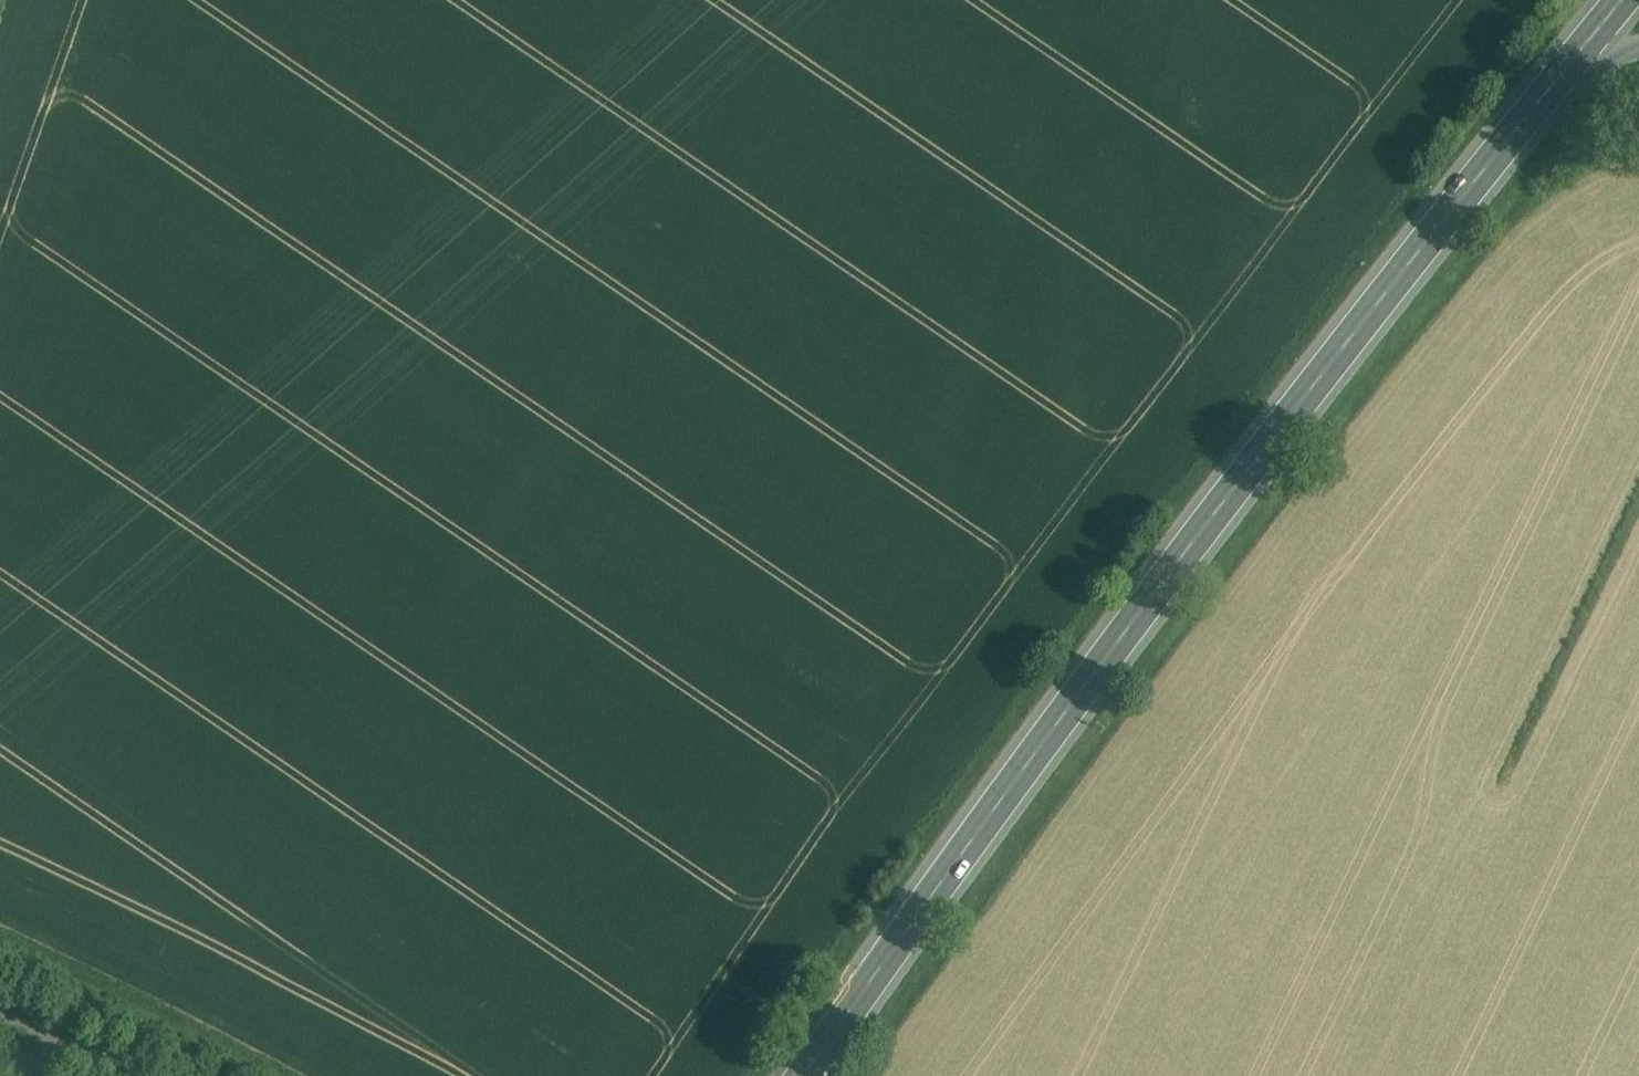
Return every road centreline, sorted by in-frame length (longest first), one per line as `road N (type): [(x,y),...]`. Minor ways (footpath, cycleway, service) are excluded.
road 1 (primary): [(1583,52),(1163,580),(805,1075)]
road 2 (unclassified): [(117,1075),(0,1019)]

